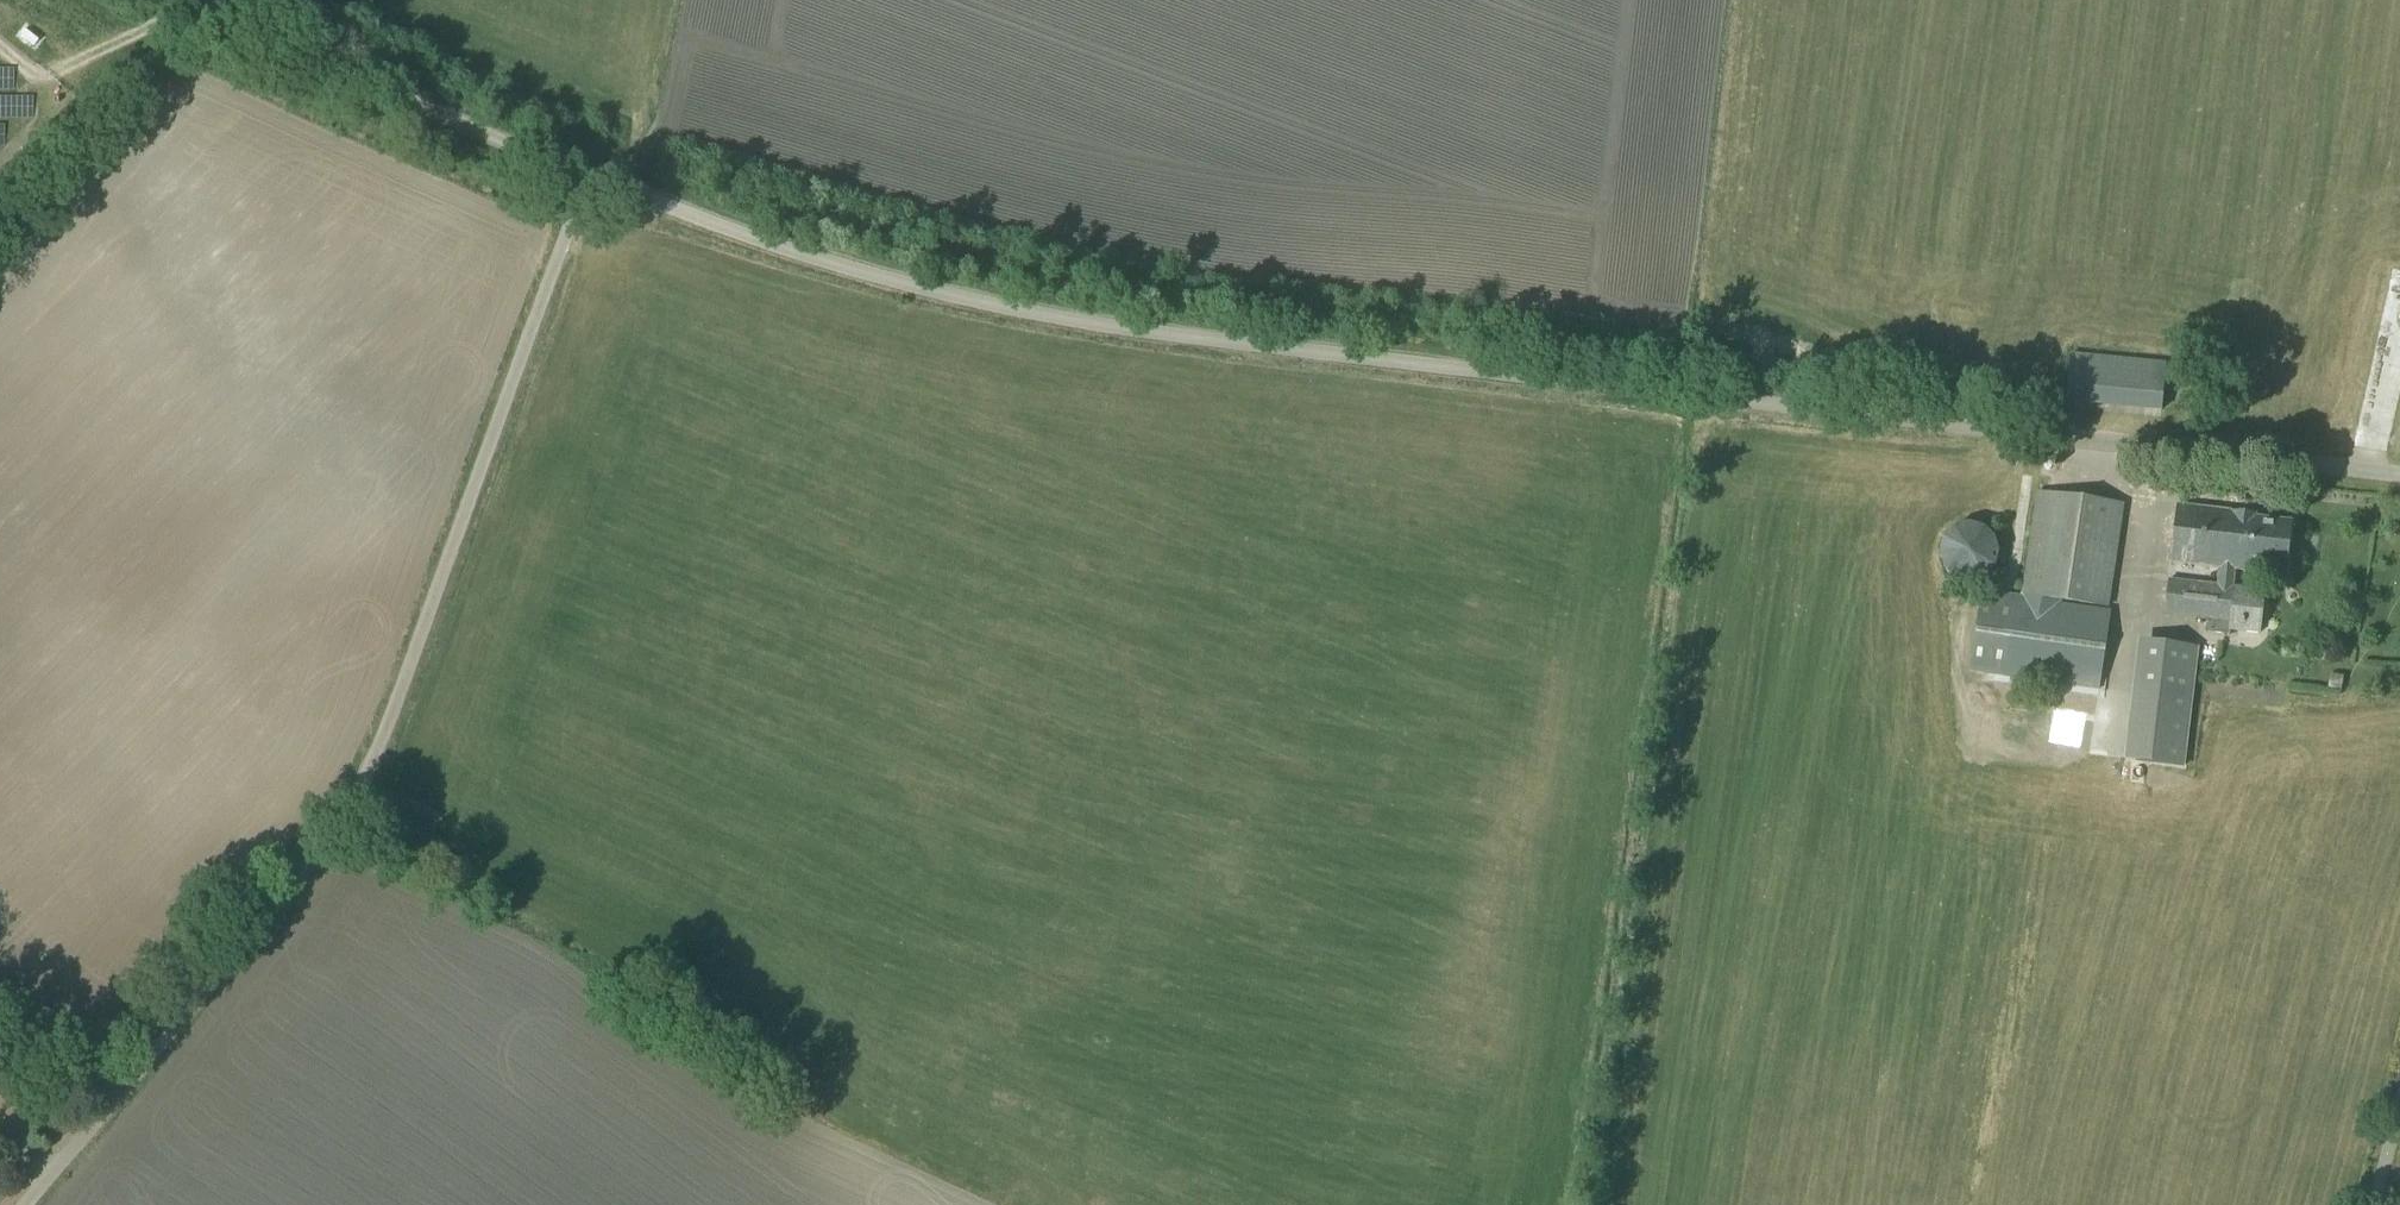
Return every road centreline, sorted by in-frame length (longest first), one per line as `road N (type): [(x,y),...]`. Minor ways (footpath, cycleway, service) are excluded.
road 1 (unclassified): [(2399,475),(1089,323),(758,240),(585,177)]
road 2 (unclassified): [(22,1204),(350,807),(375,758),(585,177)]
road 3 (track): [(585,177),(316,58),(210,0)]

